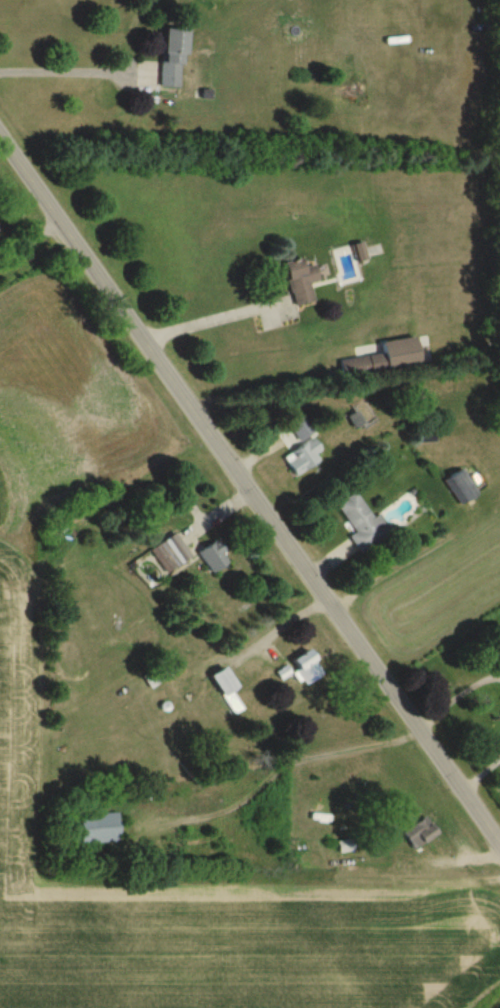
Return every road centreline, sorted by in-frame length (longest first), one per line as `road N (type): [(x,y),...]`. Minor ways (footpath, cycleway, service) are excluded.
road 1 (tertiary): [(499,848),(0,138)]

